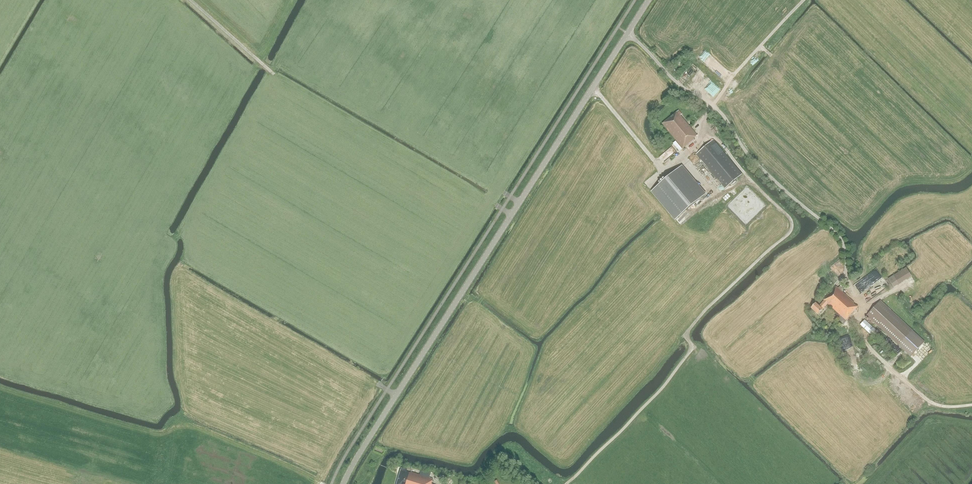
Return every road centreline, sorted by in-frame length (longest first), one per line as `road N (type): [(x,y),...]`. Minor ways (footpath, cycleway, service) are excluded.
road 1 (secondary): [(343,483),(627,33)]
road 2 (track): [(703,131),(787,215),(791,230),(705,311),(685,335),(694,347),(664,386),(566,483)]
road 3 (track): [(971,405),(924,397),(854,322),(903,284)]
road 4 (track): [(803,0),(713,105)]

